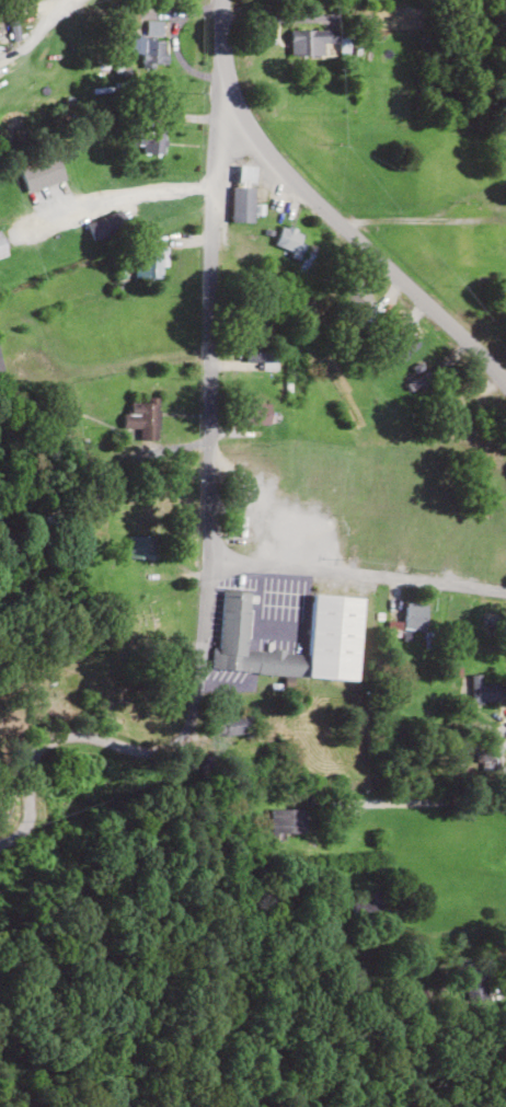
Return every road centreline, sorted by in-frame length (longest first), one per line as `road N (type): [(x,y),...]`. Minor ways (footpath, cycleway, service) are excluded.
road 1 (residential): [(0,845),(27,830),(32,771),(42,750),(85,737),(156,751),(182,741),(194,716),(211,560),(202,518),(220,42)]
road 2 (residential): [(505,388),(261,146),(238,105),(220,42)]
road 3 (residential): [(505,597),(211,560)]

